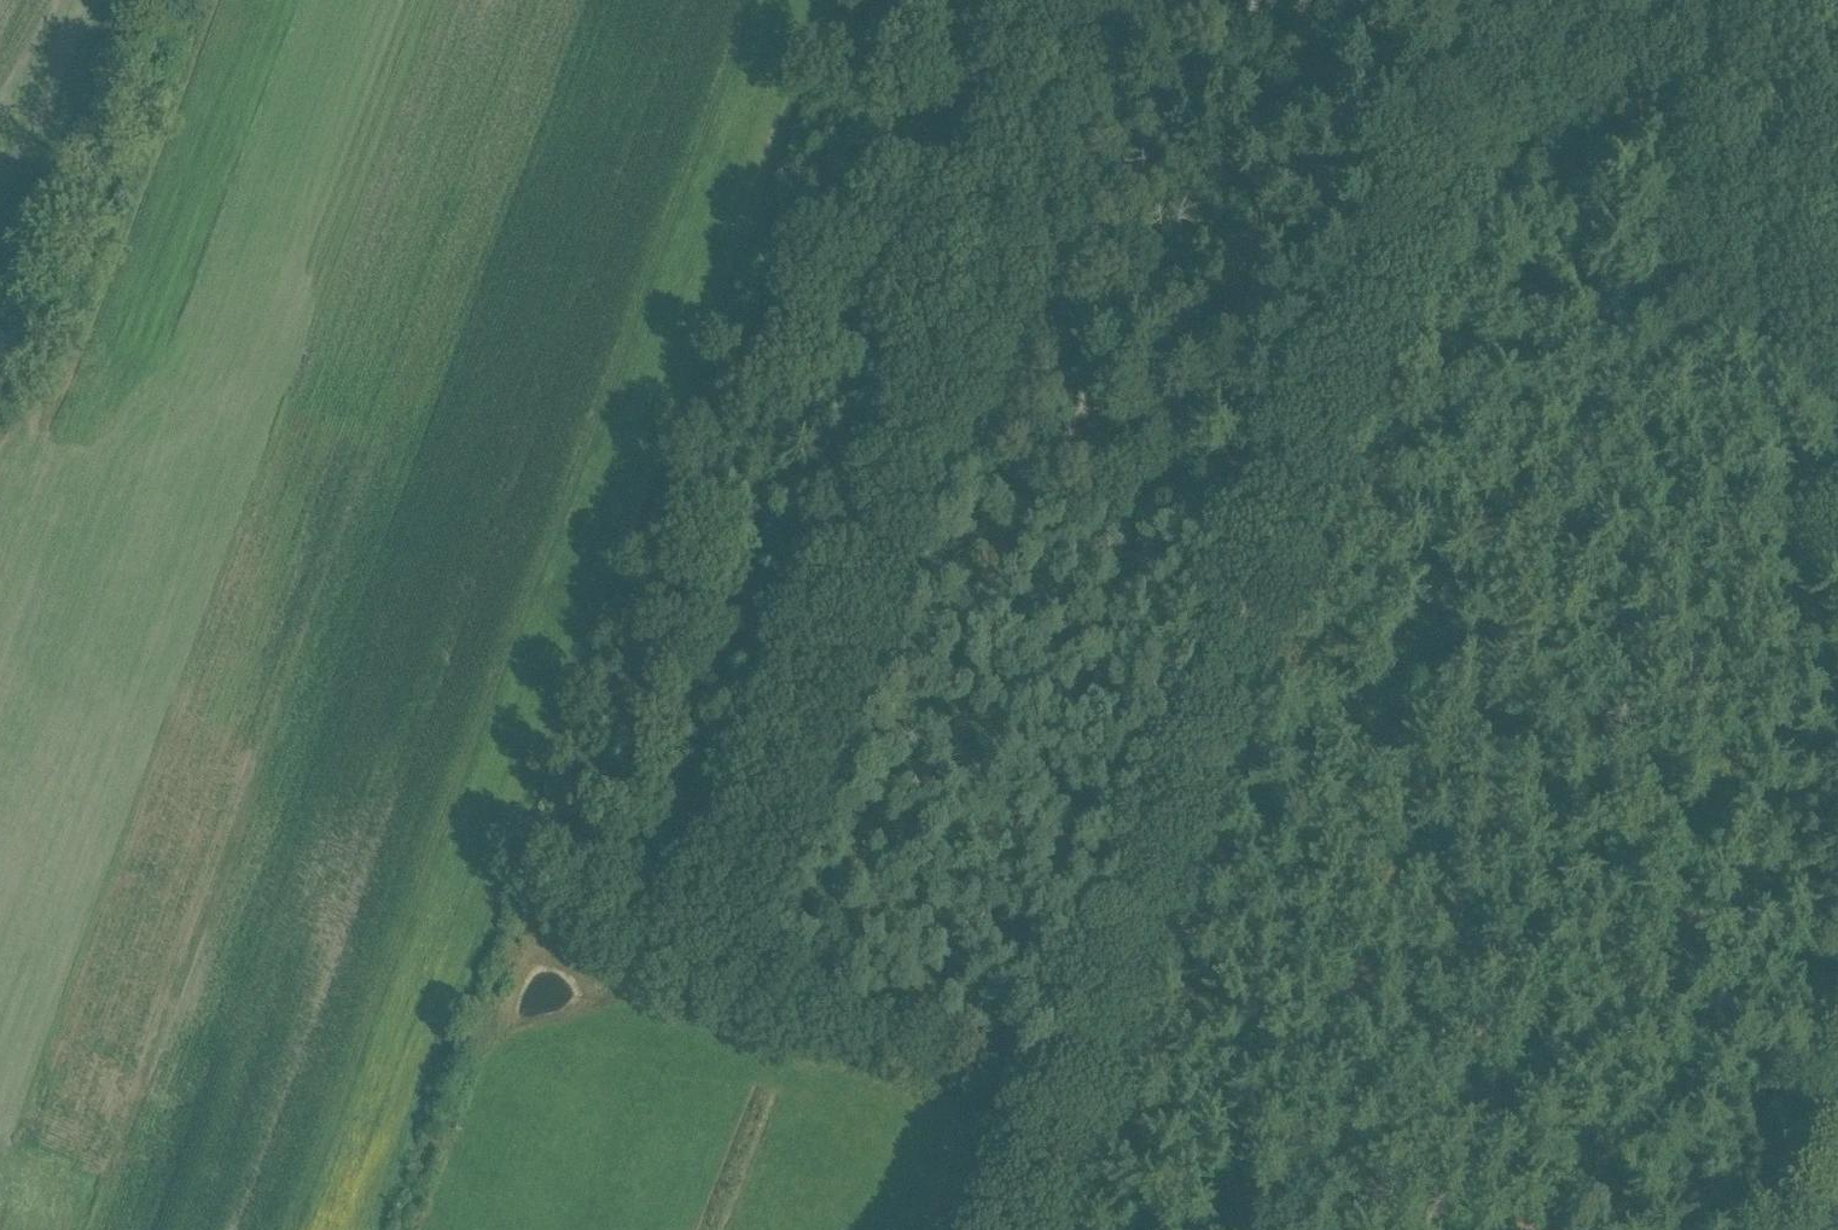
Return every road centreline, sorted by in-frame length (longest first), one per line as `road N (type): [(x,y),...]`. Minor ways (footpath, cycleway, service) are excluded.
road 1 (track): [(999,1229),(1478,0)]
road 2 (track): [(1776,1229),(1837,1062)]

